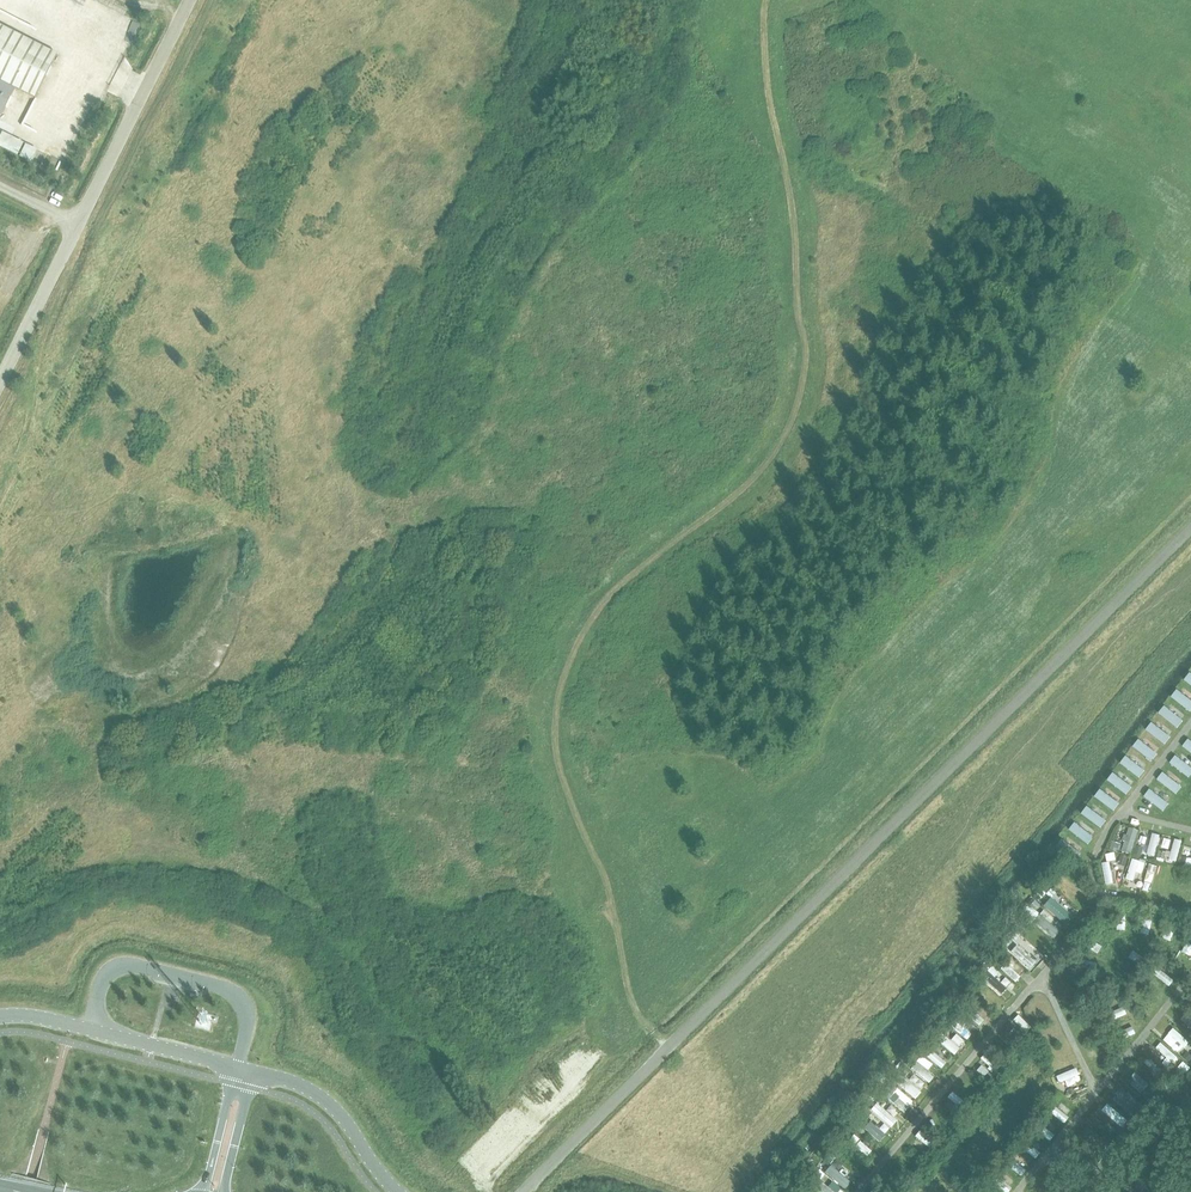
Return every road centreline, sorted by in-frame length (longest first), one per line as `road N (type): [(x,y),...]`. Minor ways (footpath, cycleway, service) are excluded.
road 1 (unclassified): [(522,1191),(1190,521)]
road 2 (unclassified): [(93,1029),(92,1009),(112,968),(133,964),(231,990),(249,1011),(240,1069)]
road 3 (unclassified): [(68,221),(181,0)]
road 4 (unclassified): [(398,1191),(327,1102),(307,1087),(240,1069)]
road 5 (unclassified): [(0,364),(68,221)]
road 6 (unclassified): [(240,1069),(93,1029)]

